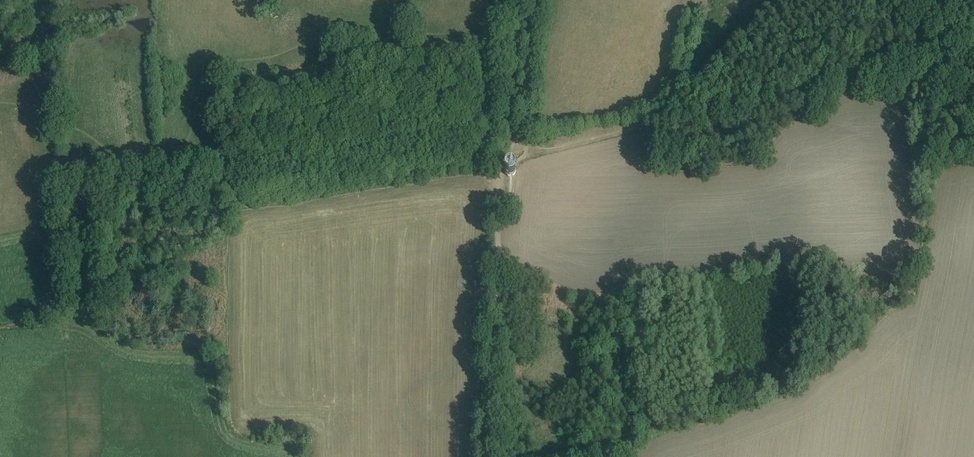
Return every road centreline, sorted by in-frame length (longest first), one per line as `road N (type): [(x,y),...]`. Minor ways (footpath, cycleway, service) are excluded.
road 1 (track): [(490,456),(502,168),(522,146),(535,0)]
road 2 (track): [(697,0),(671,115),(562,147),(522,146)]

